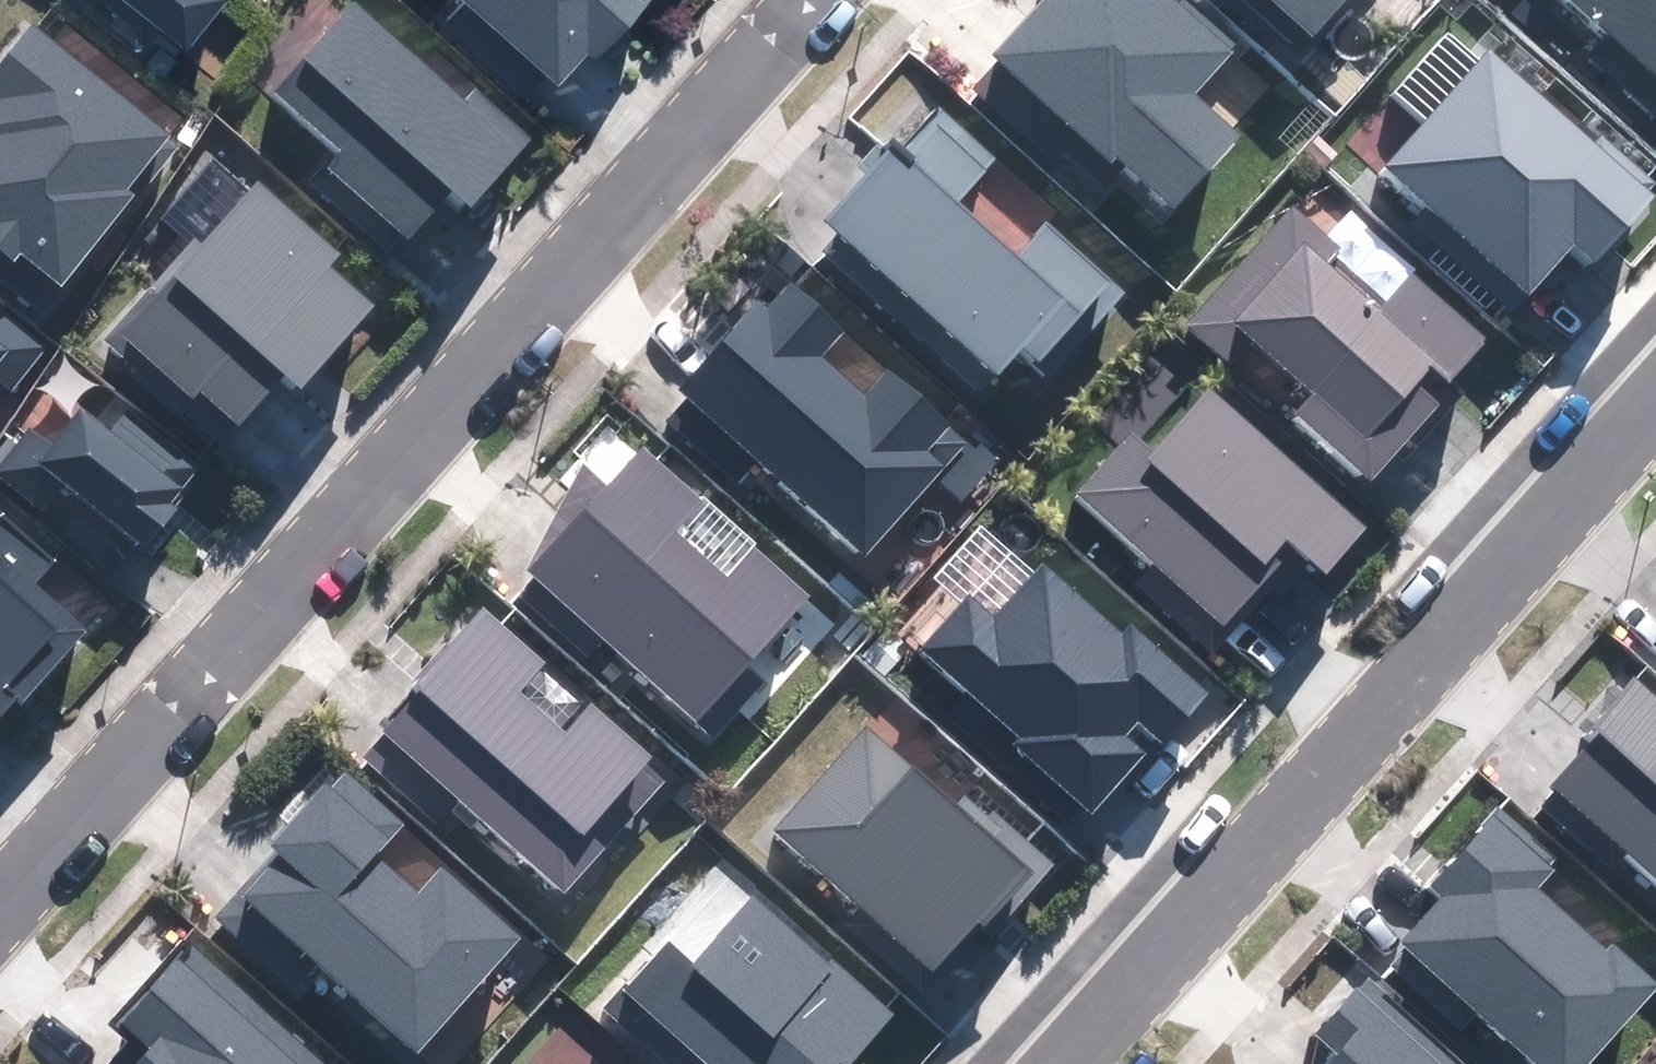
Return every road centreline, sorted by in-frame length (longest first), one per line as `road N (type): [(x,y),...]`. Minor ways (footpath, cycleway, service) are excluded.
road 1 (residential): [(0,954),(631,219),(829,0)]
road 2 (residential): [(1062,1063),(1655,387)]

